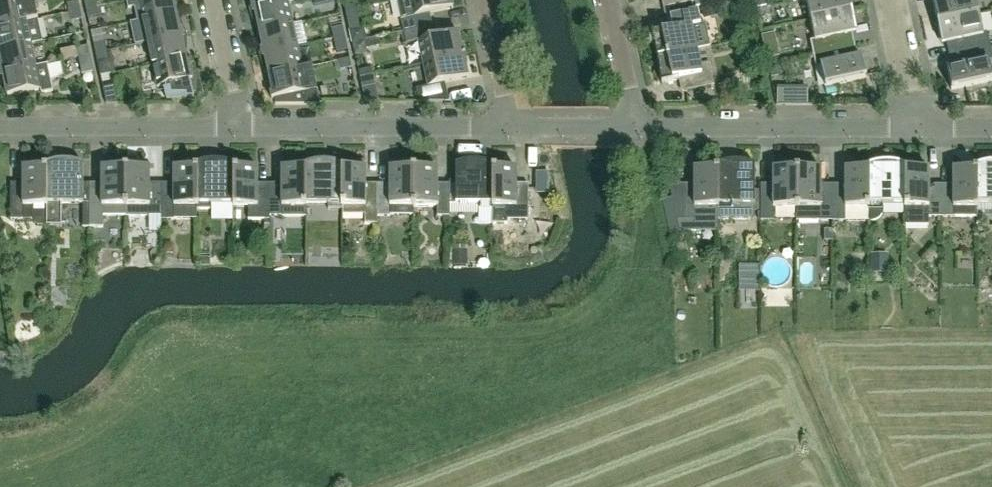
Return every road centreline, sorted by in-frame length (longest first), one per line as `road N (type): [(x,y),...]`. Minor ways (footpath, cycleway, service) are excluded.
road 1 (residential): [(910,122),(640,125)]
road 2 (residential): [(503,125),(238,123)]
road 3 (residential): [(238,123),(0,118)]
road 4 (residential): [(640,125),(611,0)]
road 5 (residential): [(503,125),(478,0)]
road 6 (residential): [(238,123),(214,0)]
road 7 (residential): [(910,122),(885,0)]

